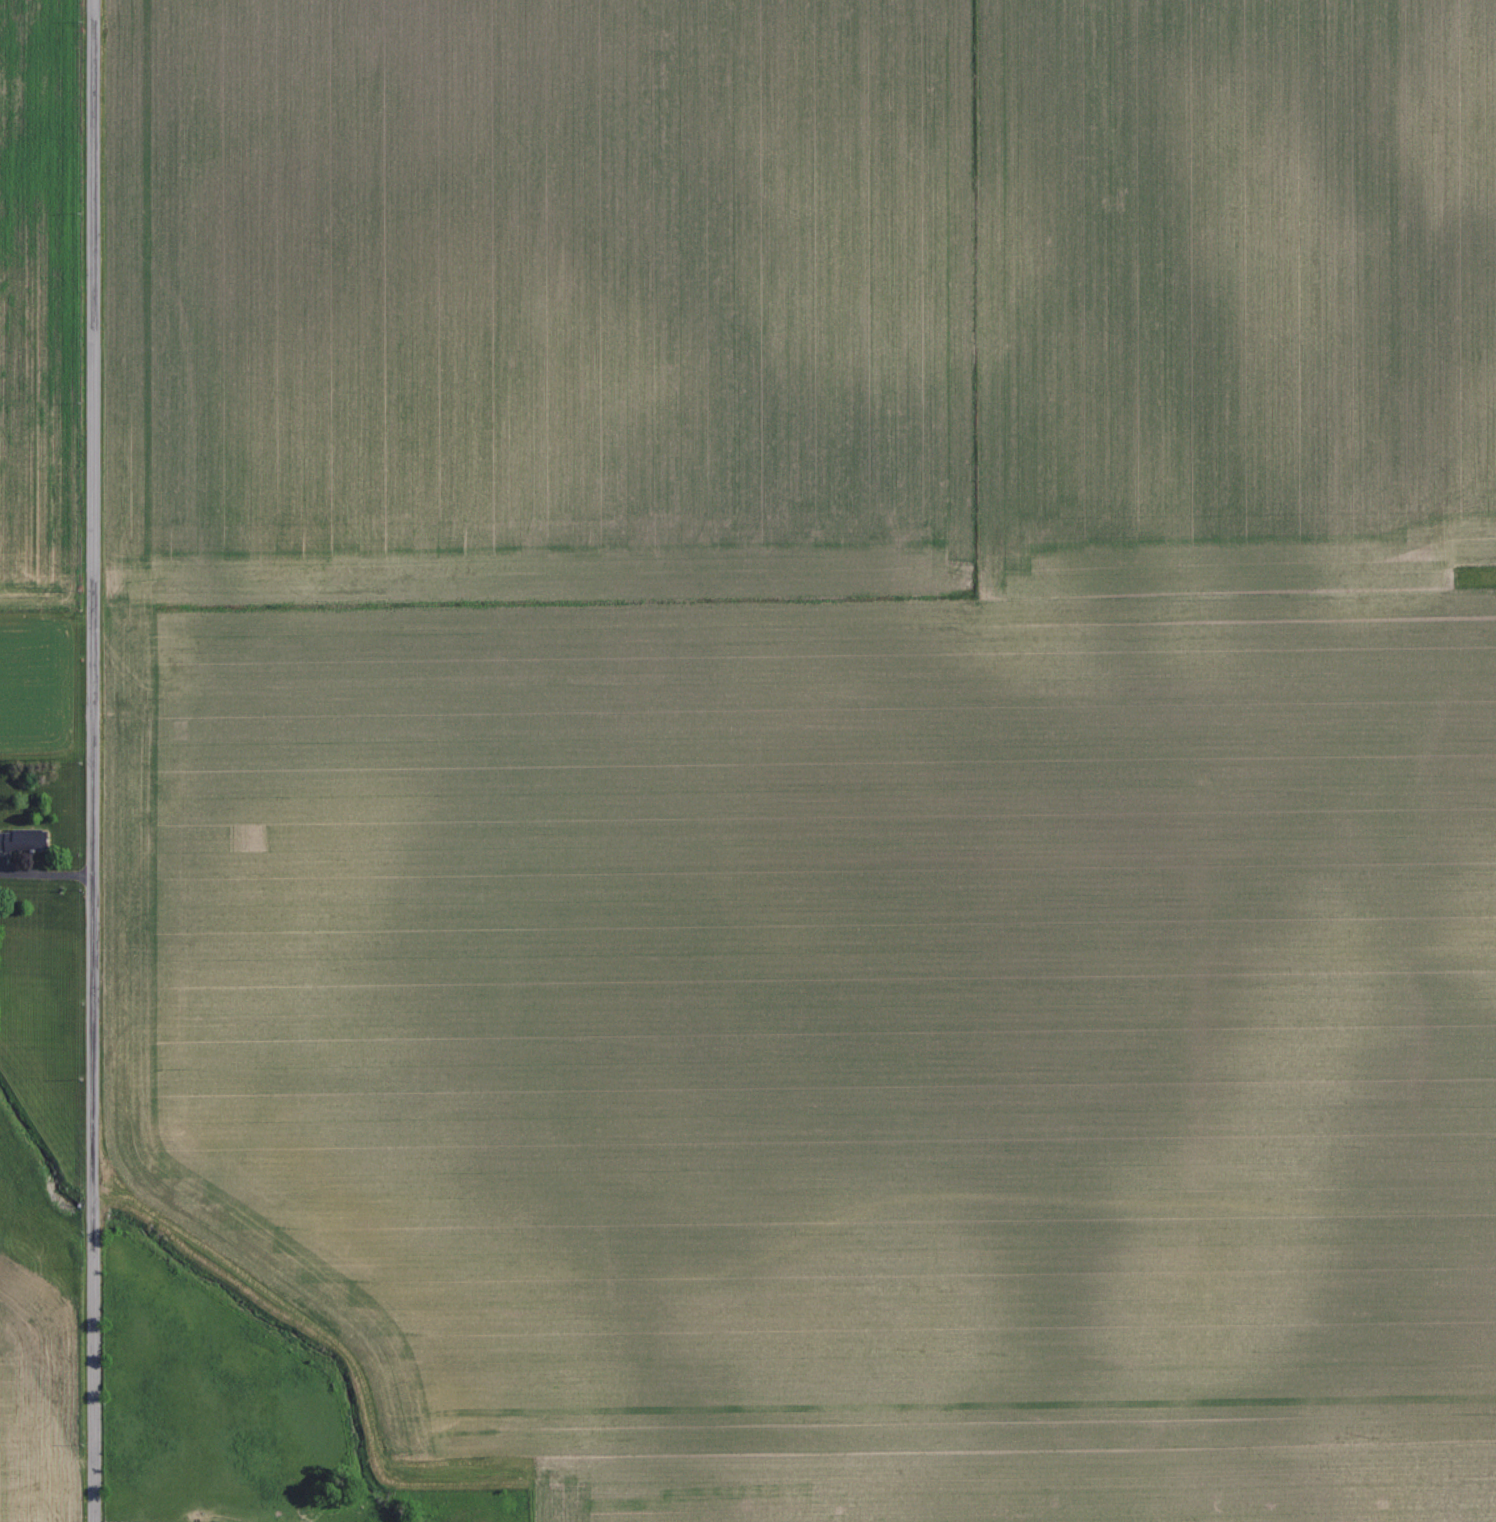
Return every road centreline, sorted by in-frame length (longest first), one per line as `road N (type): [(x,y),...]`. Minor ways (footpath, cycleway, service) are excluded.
road 1 (residential): [(94,1521),(92,0)]

